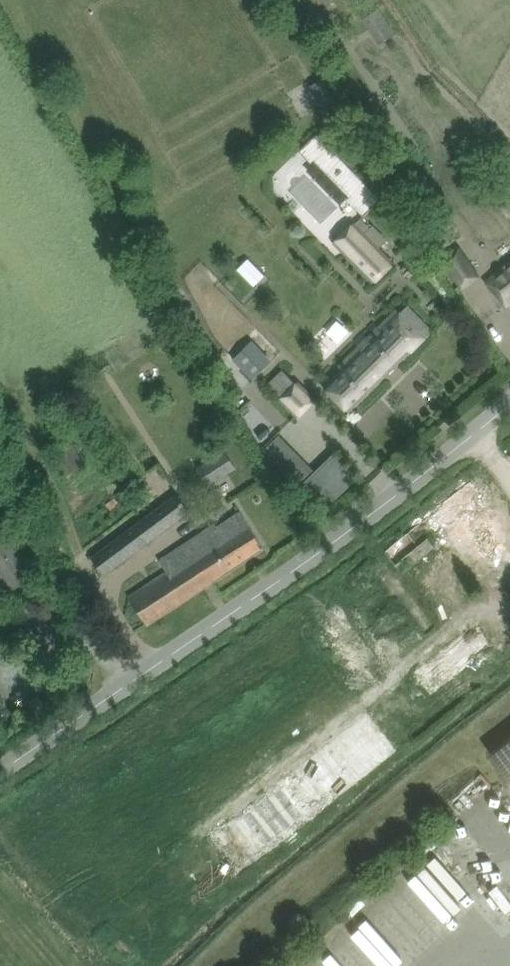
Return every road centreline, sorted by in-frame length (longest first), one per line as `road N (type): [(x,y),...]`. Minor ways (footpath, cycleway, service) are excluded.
road 1 (unclassified): [(0,766),(394,500),(509,400)]

